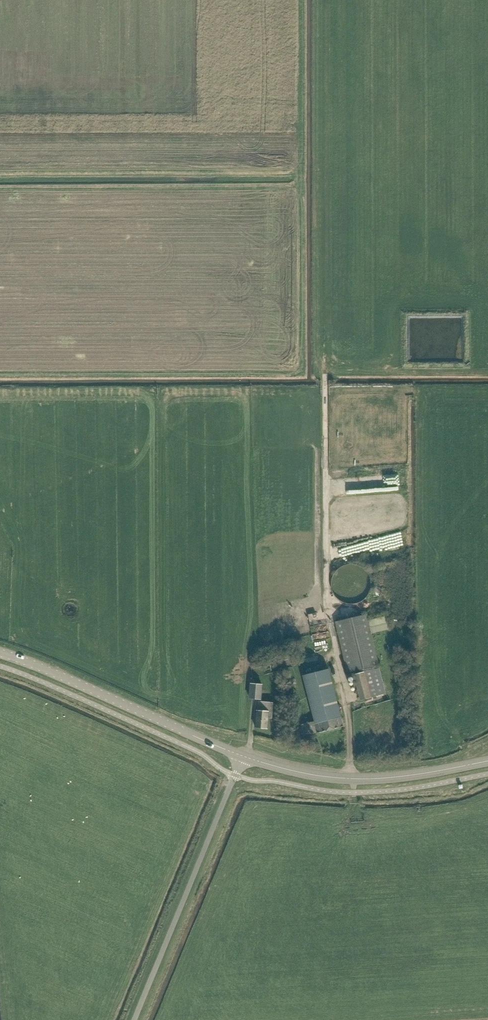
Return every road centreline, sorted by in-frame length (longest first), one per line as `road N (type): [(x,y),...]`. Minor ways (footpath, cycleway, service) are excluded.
road 1 (unclassified): [(135,1019),(243,758)]
road 2 (tertiary): [(0,656),(243,758)]
road 3 (tertiary): [(243,758),(372,780),(487,763)]

